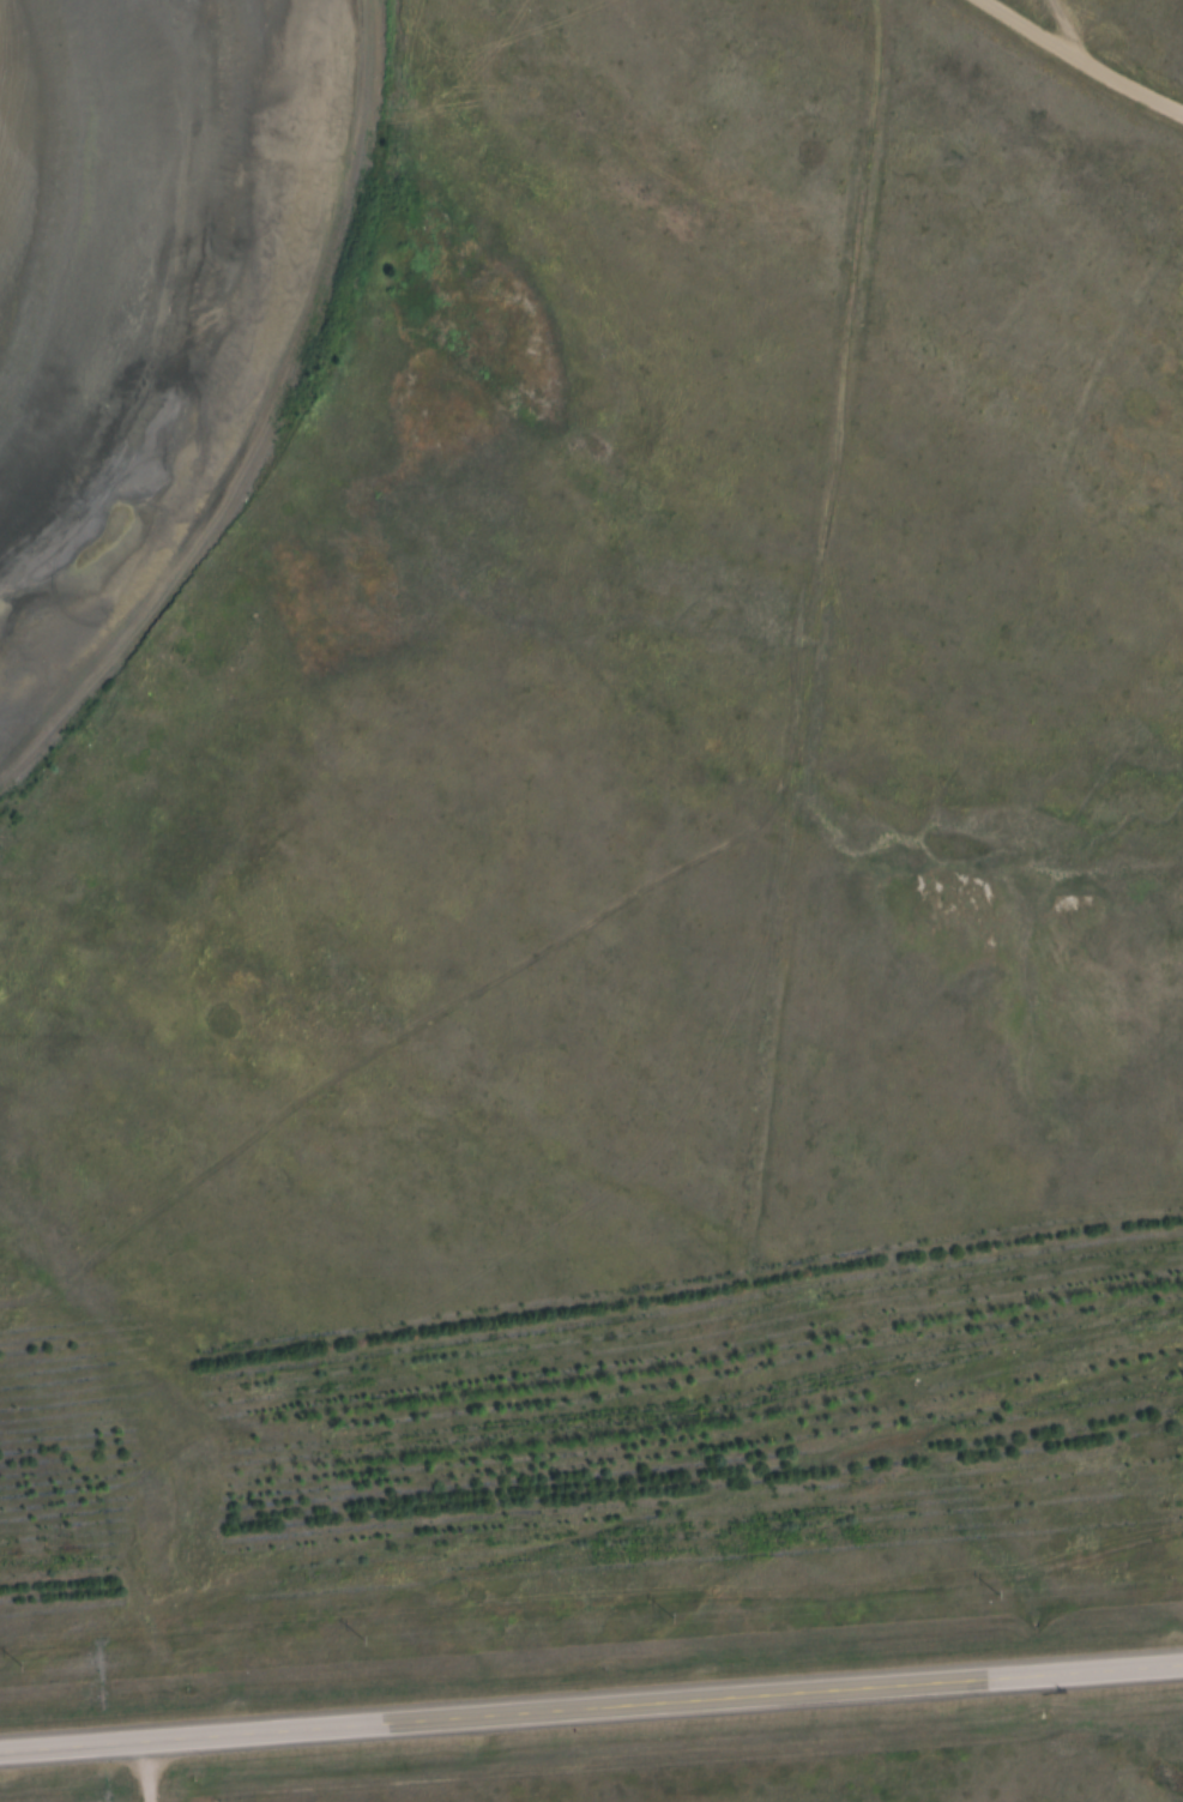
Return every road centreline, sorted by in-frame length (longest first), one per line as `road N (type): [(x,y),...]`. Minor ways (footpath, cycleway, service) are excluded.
road 1 (primary): [(0,1754),(1182,1667)]

